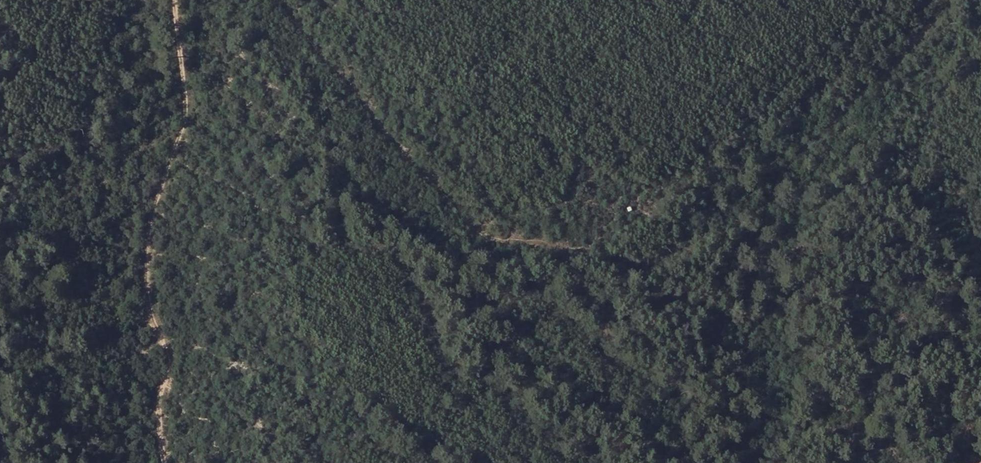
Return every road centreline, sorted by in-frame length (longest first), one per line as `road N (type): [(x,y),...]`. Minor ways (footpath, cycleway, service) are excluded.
road 1 (track): [(153,462),(149,410),(164,355),(136,299),(139,234),(180,114),(165,0)]

